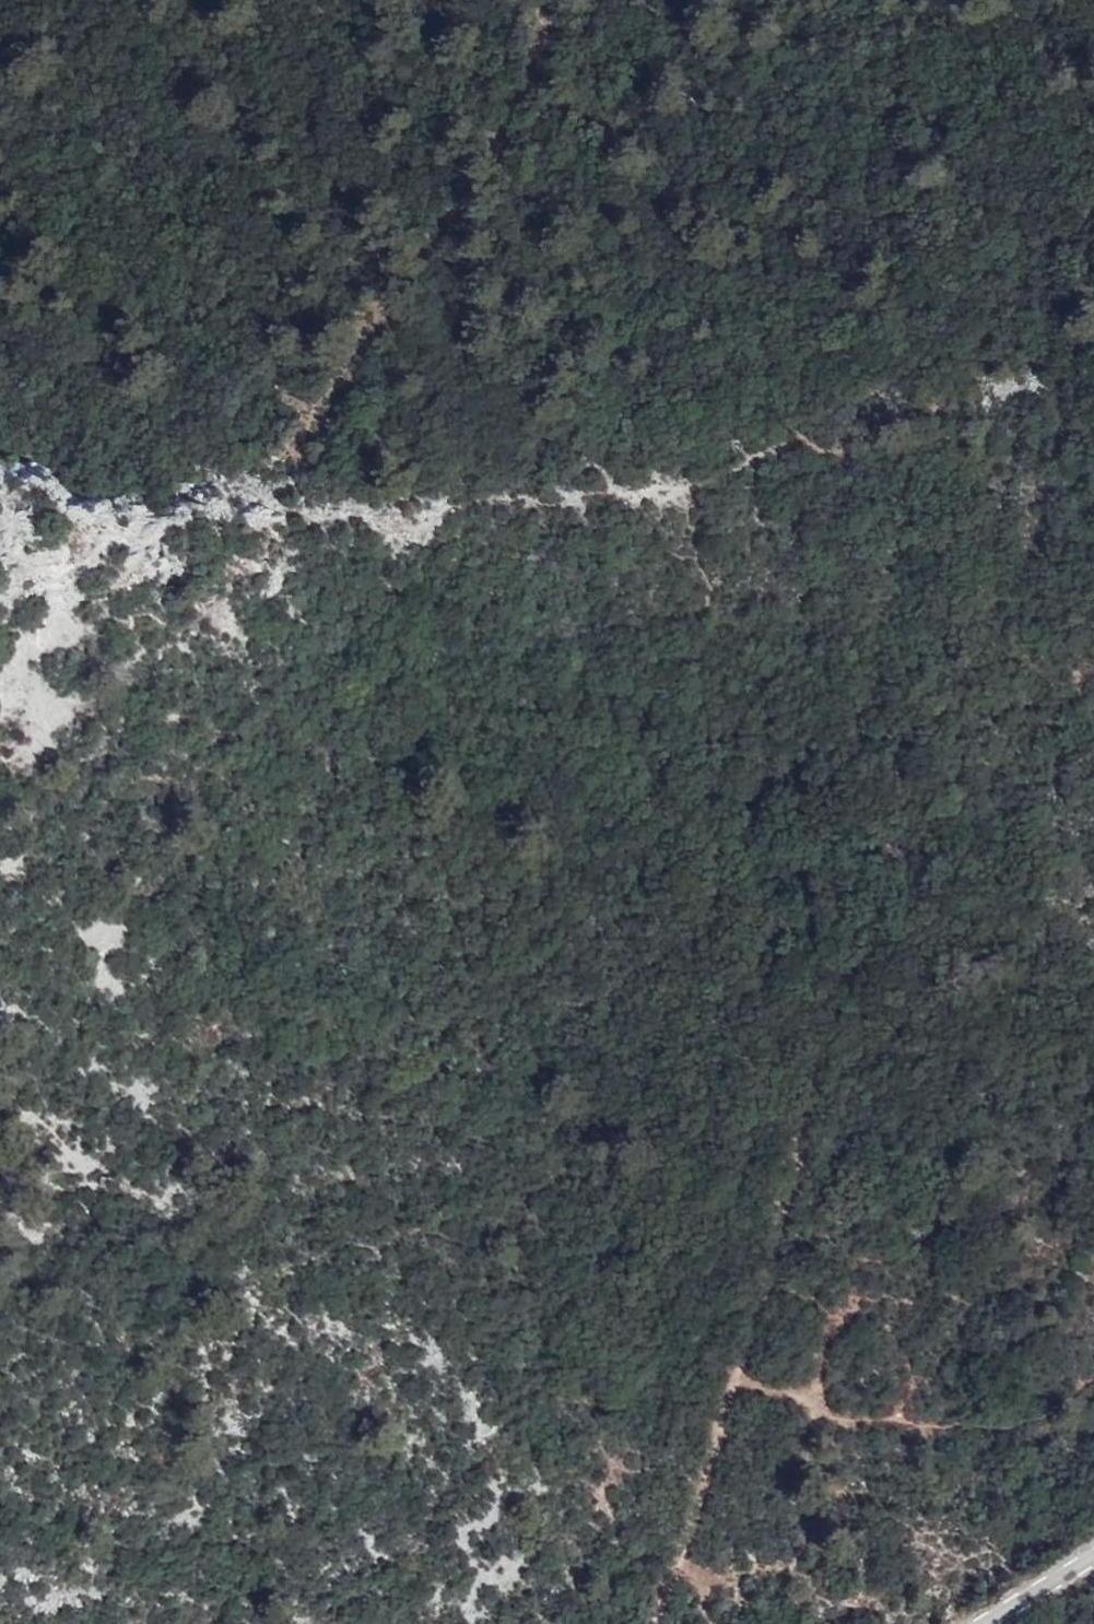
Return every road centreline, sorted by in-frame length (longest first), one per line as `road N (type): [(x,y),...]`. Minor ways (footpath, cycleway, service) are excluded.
road 1 (unclassified): [(986,1623),(1093,1558)]

